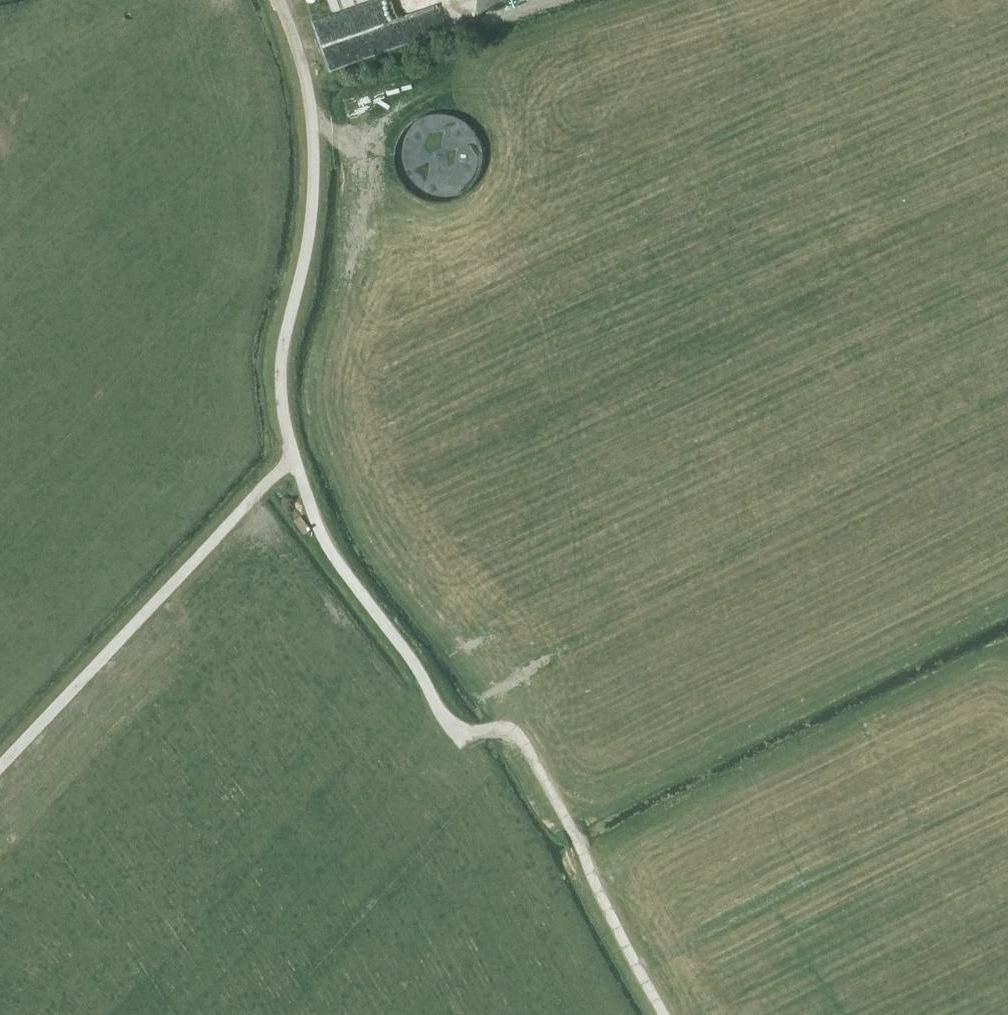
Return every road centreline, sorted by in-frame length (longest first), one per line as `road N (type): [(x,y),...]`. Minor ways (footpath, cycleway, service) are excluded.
road 1 (unclassified): [(485,728),(459,728),(443,715),(350,579),(313,511),(287,434),(284,330),(310,232),(314,163),(308,92),(280,0)]

